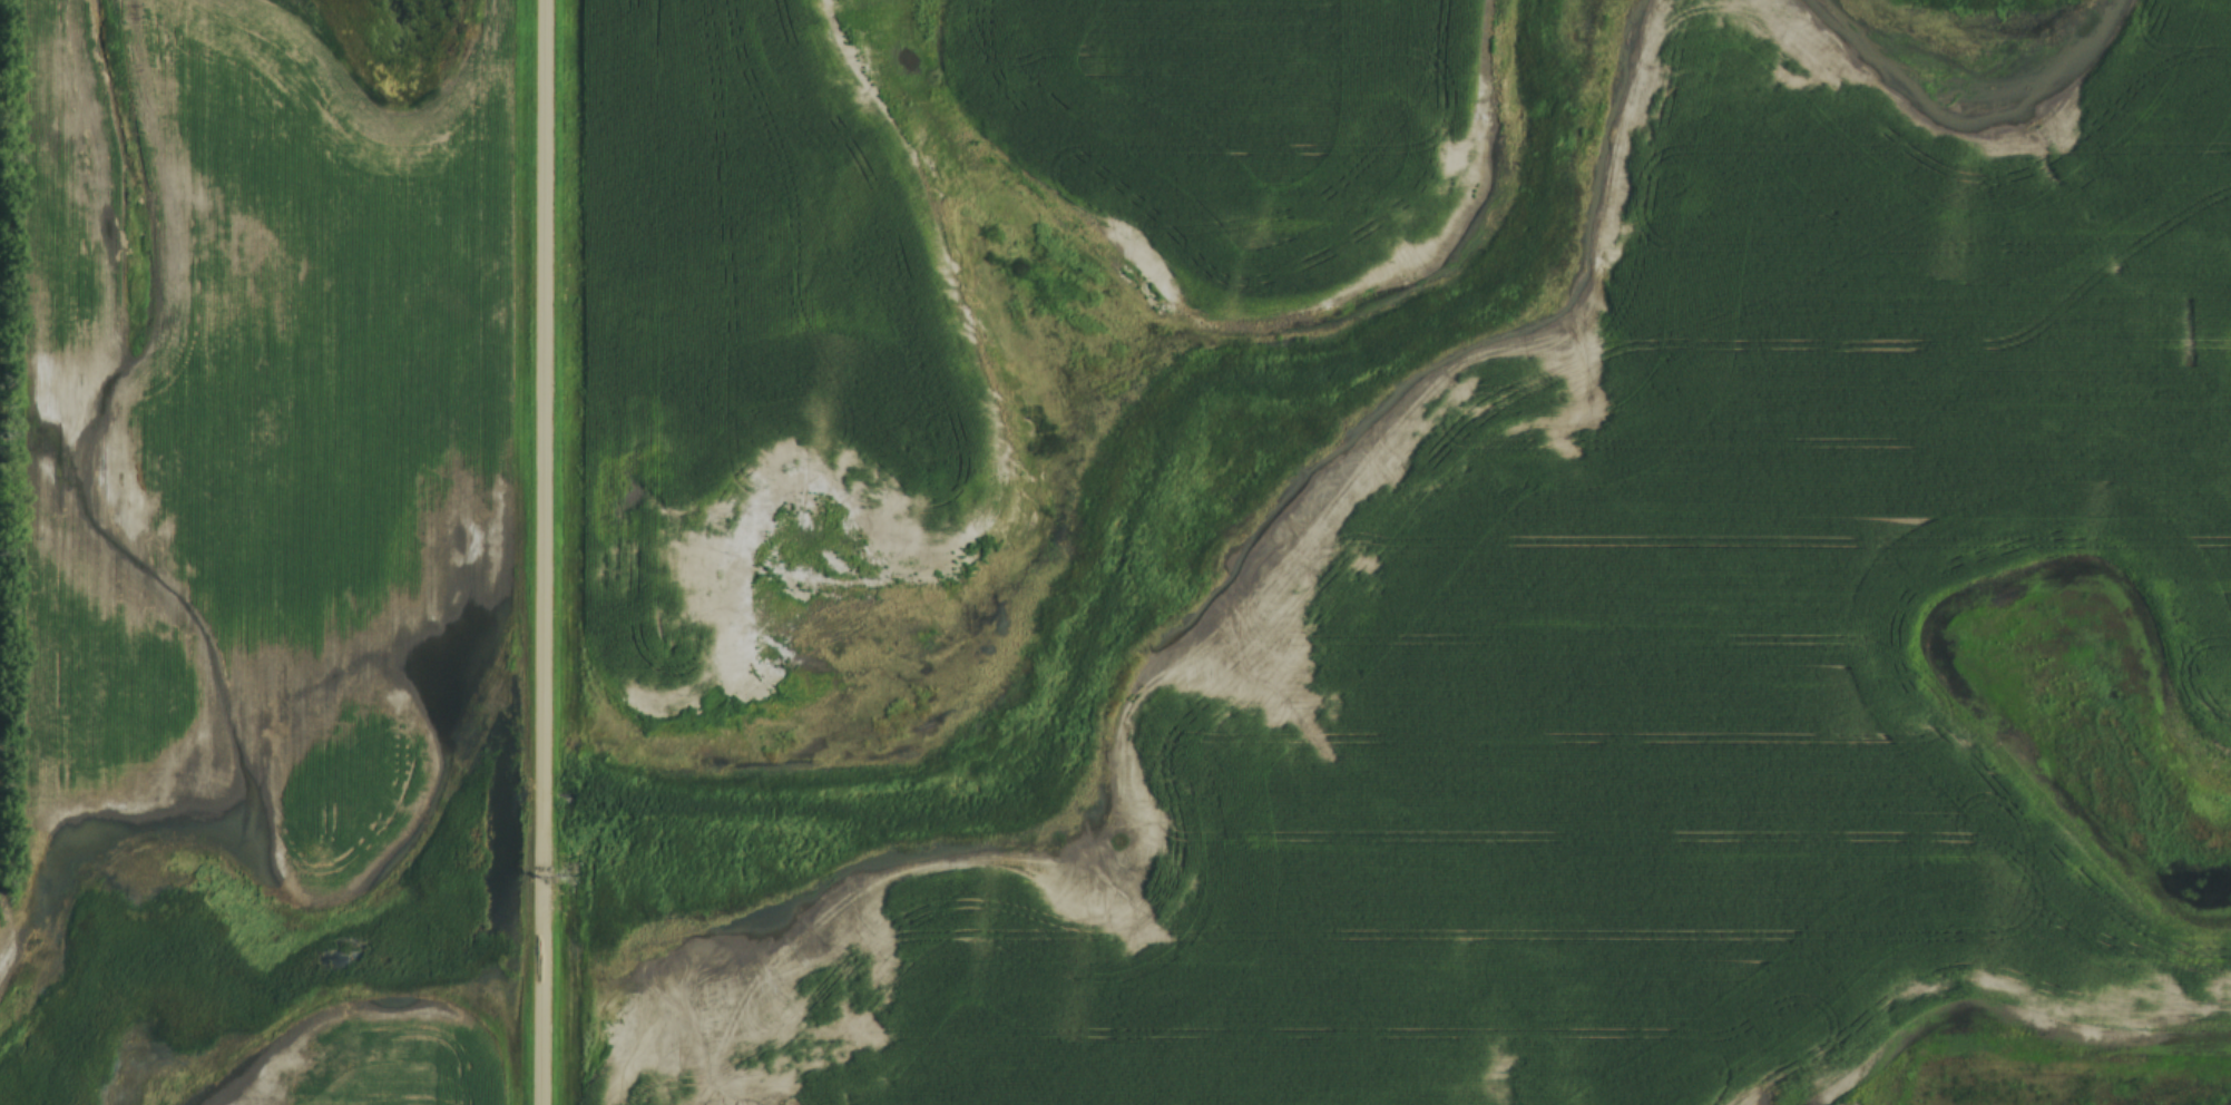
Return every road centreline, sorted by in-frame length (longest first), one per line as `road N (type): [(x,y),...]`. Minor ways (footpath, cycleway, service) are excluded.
road 1 (residential): [(545,1104),(547,0)]

